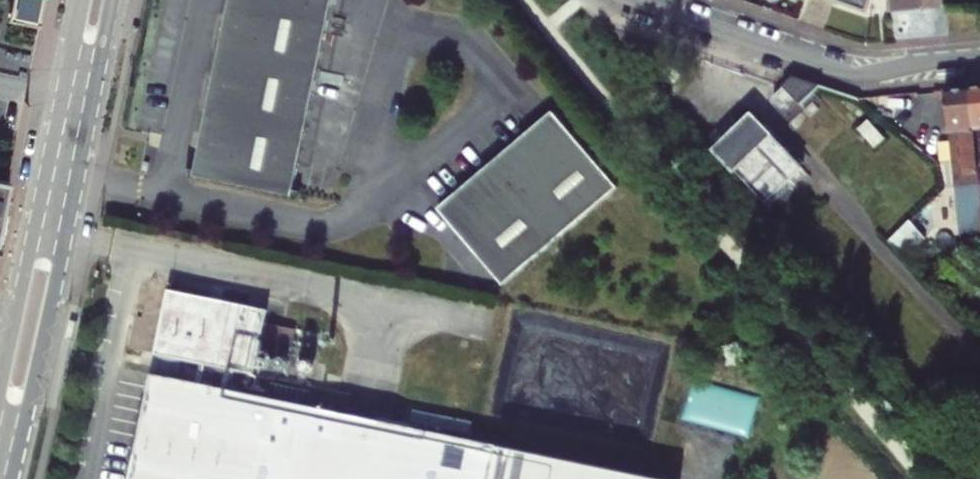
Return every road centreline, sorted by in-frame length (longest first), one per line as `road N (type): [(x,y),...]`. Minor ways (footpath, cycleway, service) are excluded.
road 1 (primary): [(10,478),(115,0)]
road 2 (primary): [(83,0),(0,383)]
road 3 (residential): [(633,0),(848,72),(979,56)]

